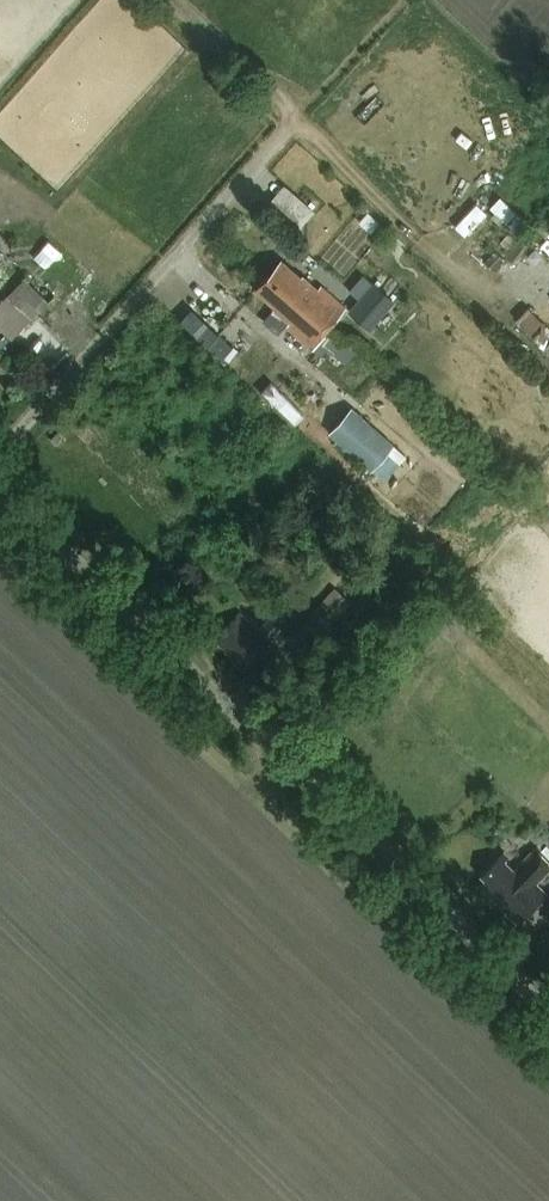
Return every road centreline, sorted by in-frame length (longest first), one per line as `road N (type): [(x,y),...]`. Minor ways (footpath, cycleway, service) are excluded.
road 1 (unclassified): [(548,1013),(0,490)]

